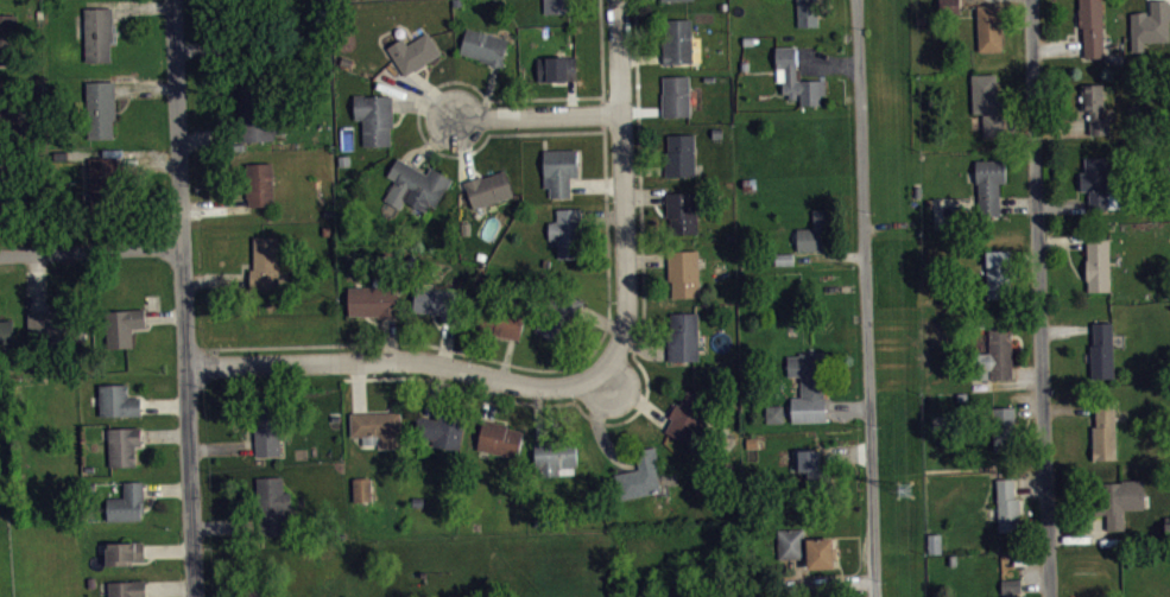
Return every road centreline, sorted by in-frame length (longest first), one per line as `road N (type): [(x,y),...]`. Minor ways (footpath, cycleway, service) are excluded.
road 1 (residential): [(196,596),(172,0)]
road 2 (residential): [(881,596),(861,0)]
road 3 (residential): [(1053,596),(1037,0)]
road 4 (residential): [(188,368),(397,363),(499,387),(618,389)]
road 5 (residential): [(618,389),(631,299),(620,0)]
road 6 (residential): [(0,259),(185,250)]
road 7 (residential): [(463,123),(625,119)]

